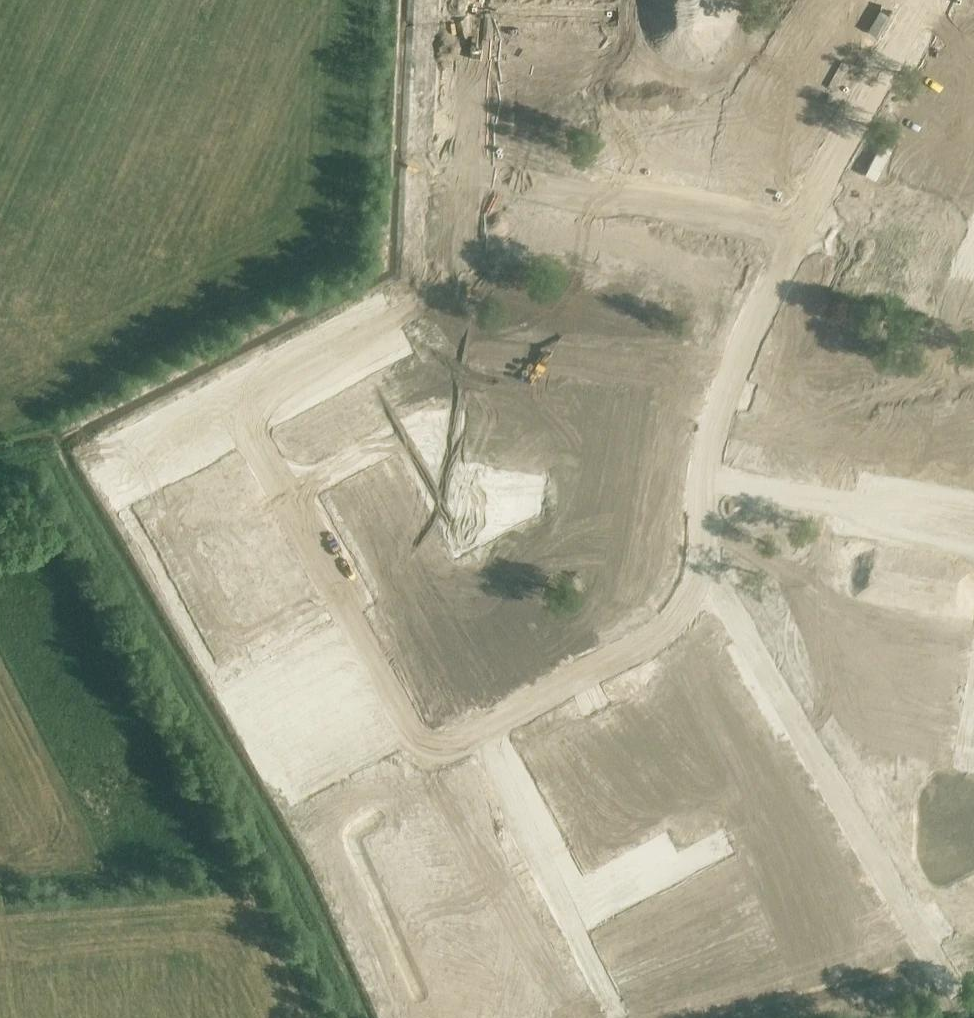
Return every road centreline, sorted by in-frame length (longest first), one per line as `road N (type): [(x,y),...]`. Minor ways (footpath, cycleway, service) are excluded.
road 1 (residential): [(468,0),(464,155),(471,164),(797,232)]
road 2 (residential): [(236,405),(427,760),(478,731)]
road 3 (residential): [(478,731),(676,616),(694,583),(700,480)]
road 4 (residential): [(712,843),(581,916),(478,731)]
road 5 (residential): [(973,522),(700,480)]
road 6 (residential): [(700,480),(716,405),(797,232)]
road 7 (residential): [(797,232),(925,0)]
road 8 (residential): [(973,269),(797,232)]

